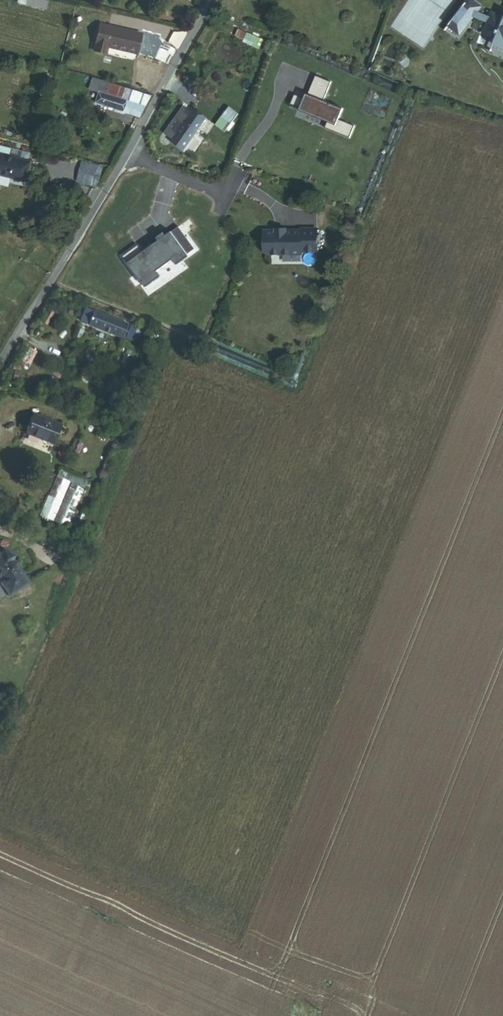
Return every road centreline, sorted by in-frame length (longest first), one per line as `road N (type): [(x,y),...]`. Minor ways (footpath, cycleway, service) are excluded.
road 1 (residential): [(0,366),(215,0)]

